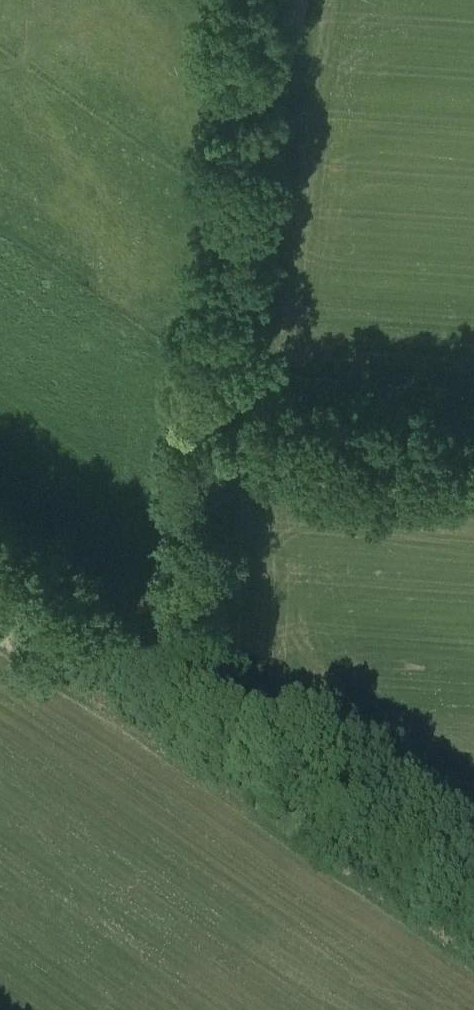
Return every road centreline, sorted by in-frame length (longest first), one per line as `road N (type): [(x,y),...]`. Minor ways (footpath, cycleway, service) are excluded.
road 1 (track): [(473,898),(0,566)]
road 2 (track): [(220,423),(243,0)]
road 3 (track): [(203,707),(220,423)]
road 4 (track): [(220,423),(473,439)]

